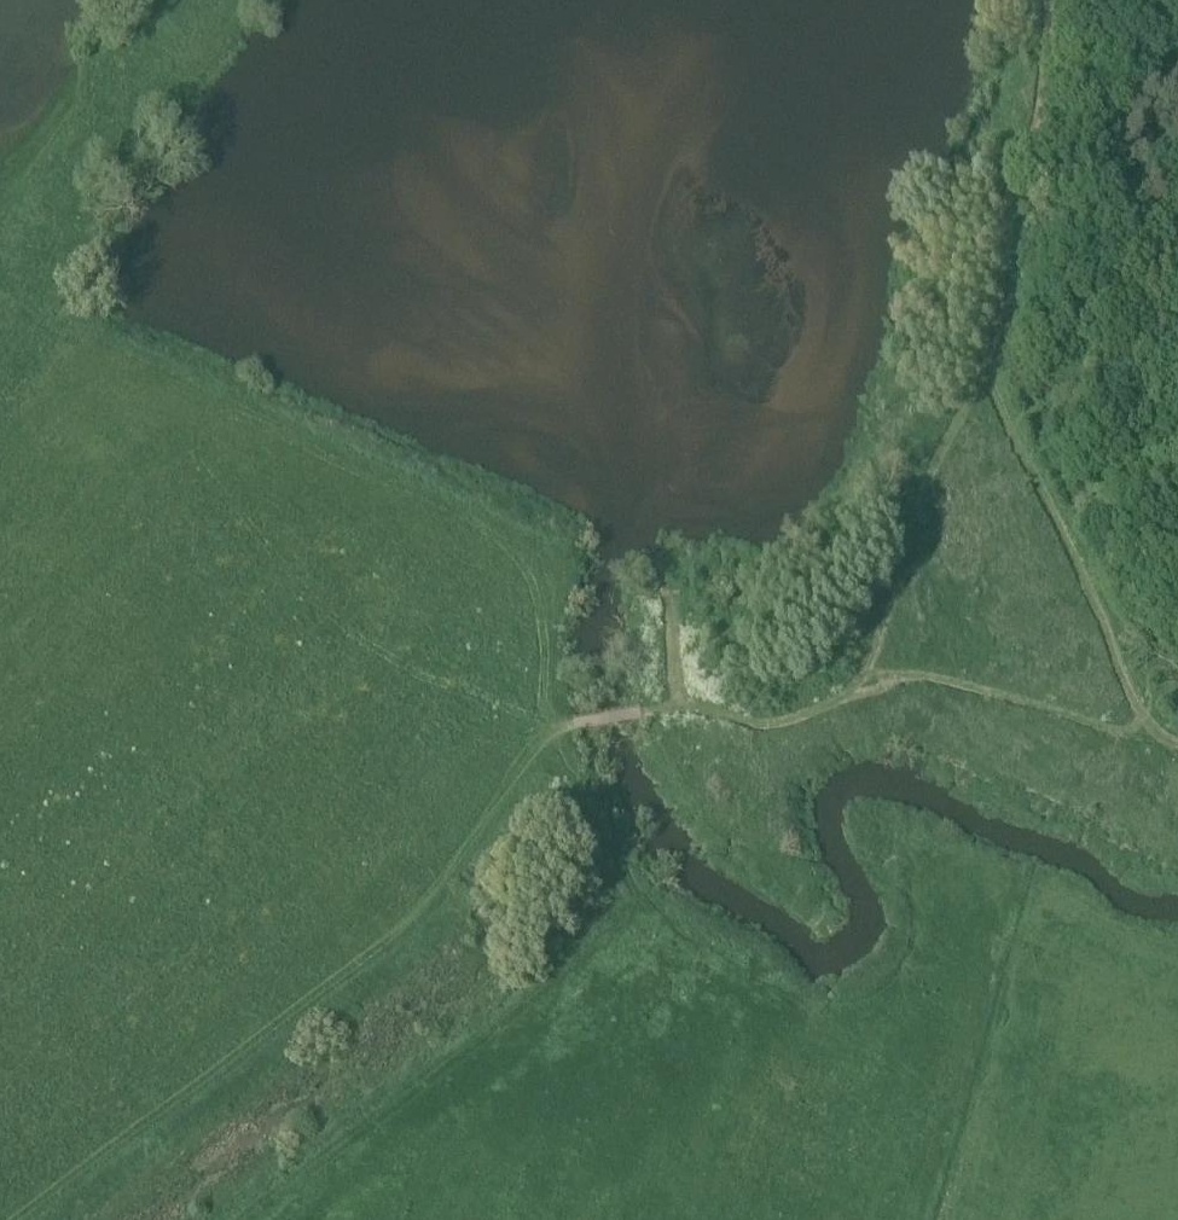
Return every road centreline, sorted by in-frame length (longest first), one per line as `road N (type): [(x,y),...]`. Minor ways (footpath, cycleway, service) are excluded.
road 1 (track): [(701,709),(571,726),(427,912),(0,1203)]
road 2 (track): [(1177,8),(1142,21),(1019,164),(1004,200),(1021,300),(1016,344)]

